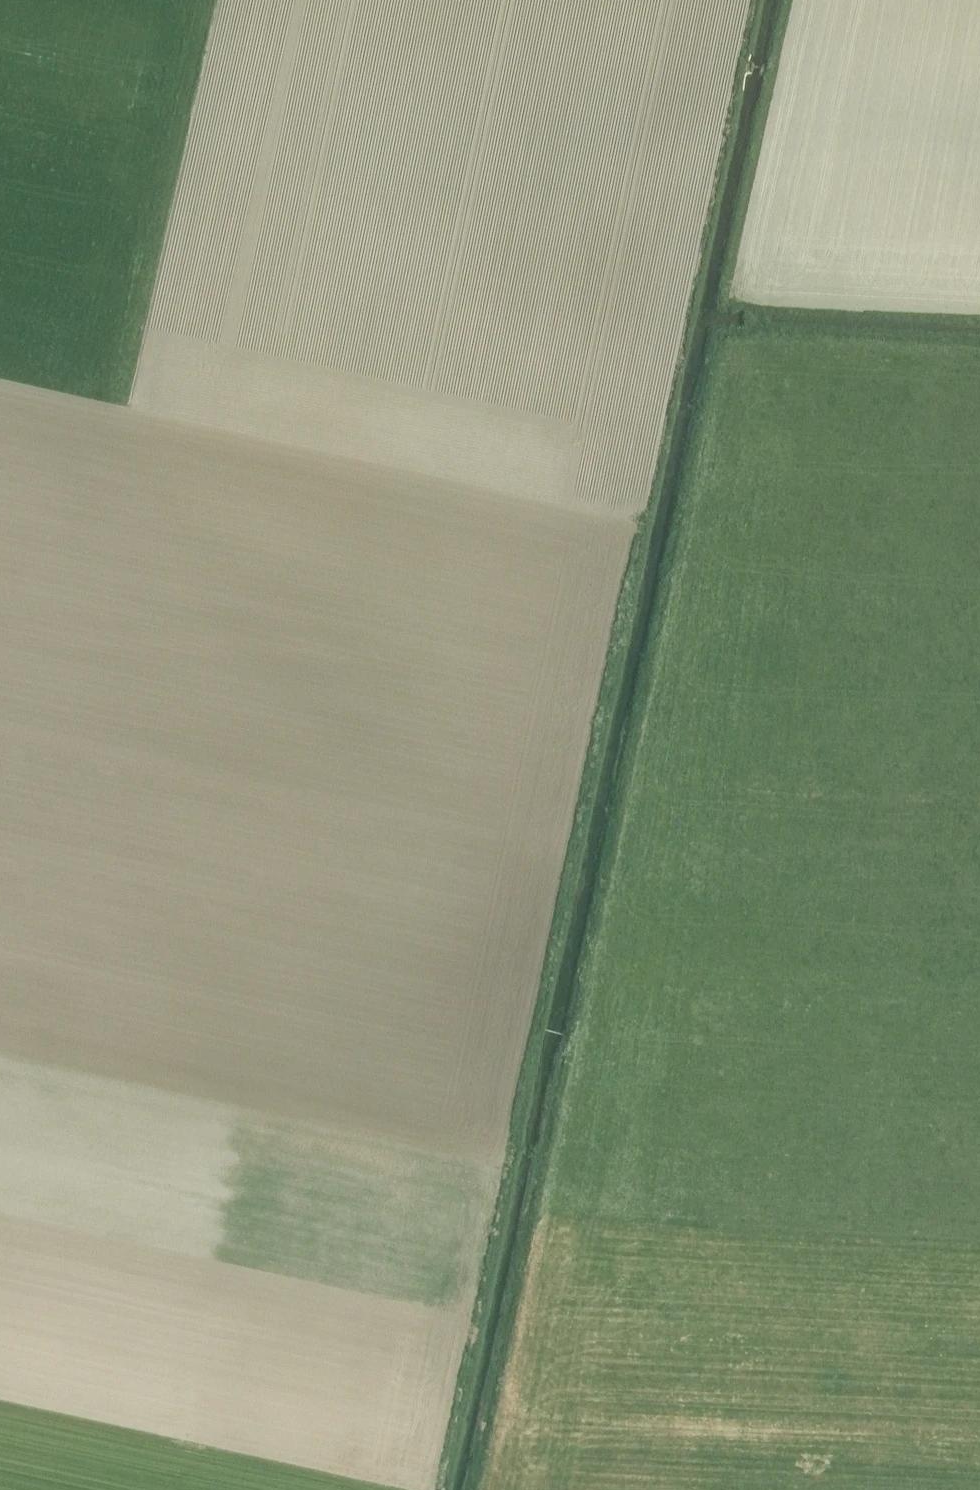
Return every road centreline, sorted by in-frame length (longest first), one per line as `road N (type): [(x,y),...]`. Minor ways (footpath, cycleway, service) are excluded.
road 1 (track): [(762,307),(760,330),(721,338),(478,1489)]
road 2 (track): [(789,0),(727,303),(762,307)]
road 3 (track): [(979,321),(762,307)]

